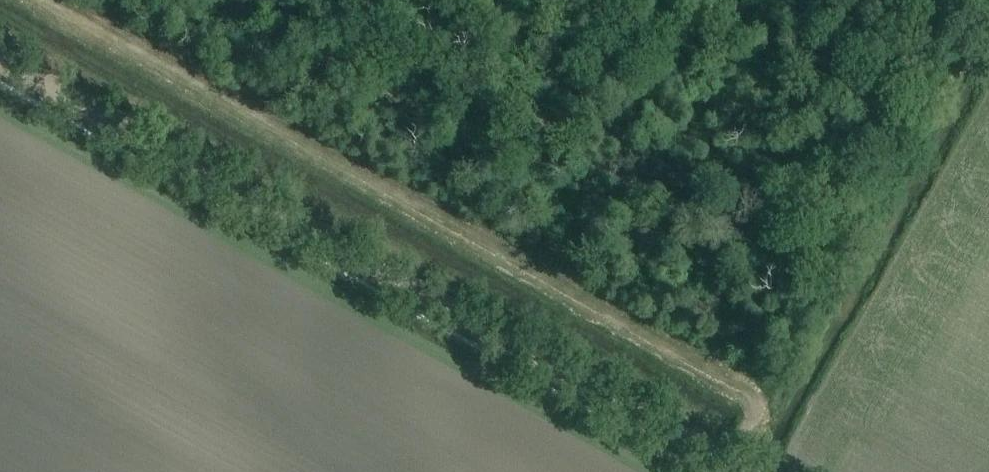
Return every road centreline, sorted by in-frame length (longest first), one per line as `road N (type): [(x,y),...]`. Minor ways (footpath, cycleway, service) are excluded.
road 1 (track): [(37,0),(733,382),(758,413),(739,470)]
road 2 (track): [(742,471),(0,61)]

